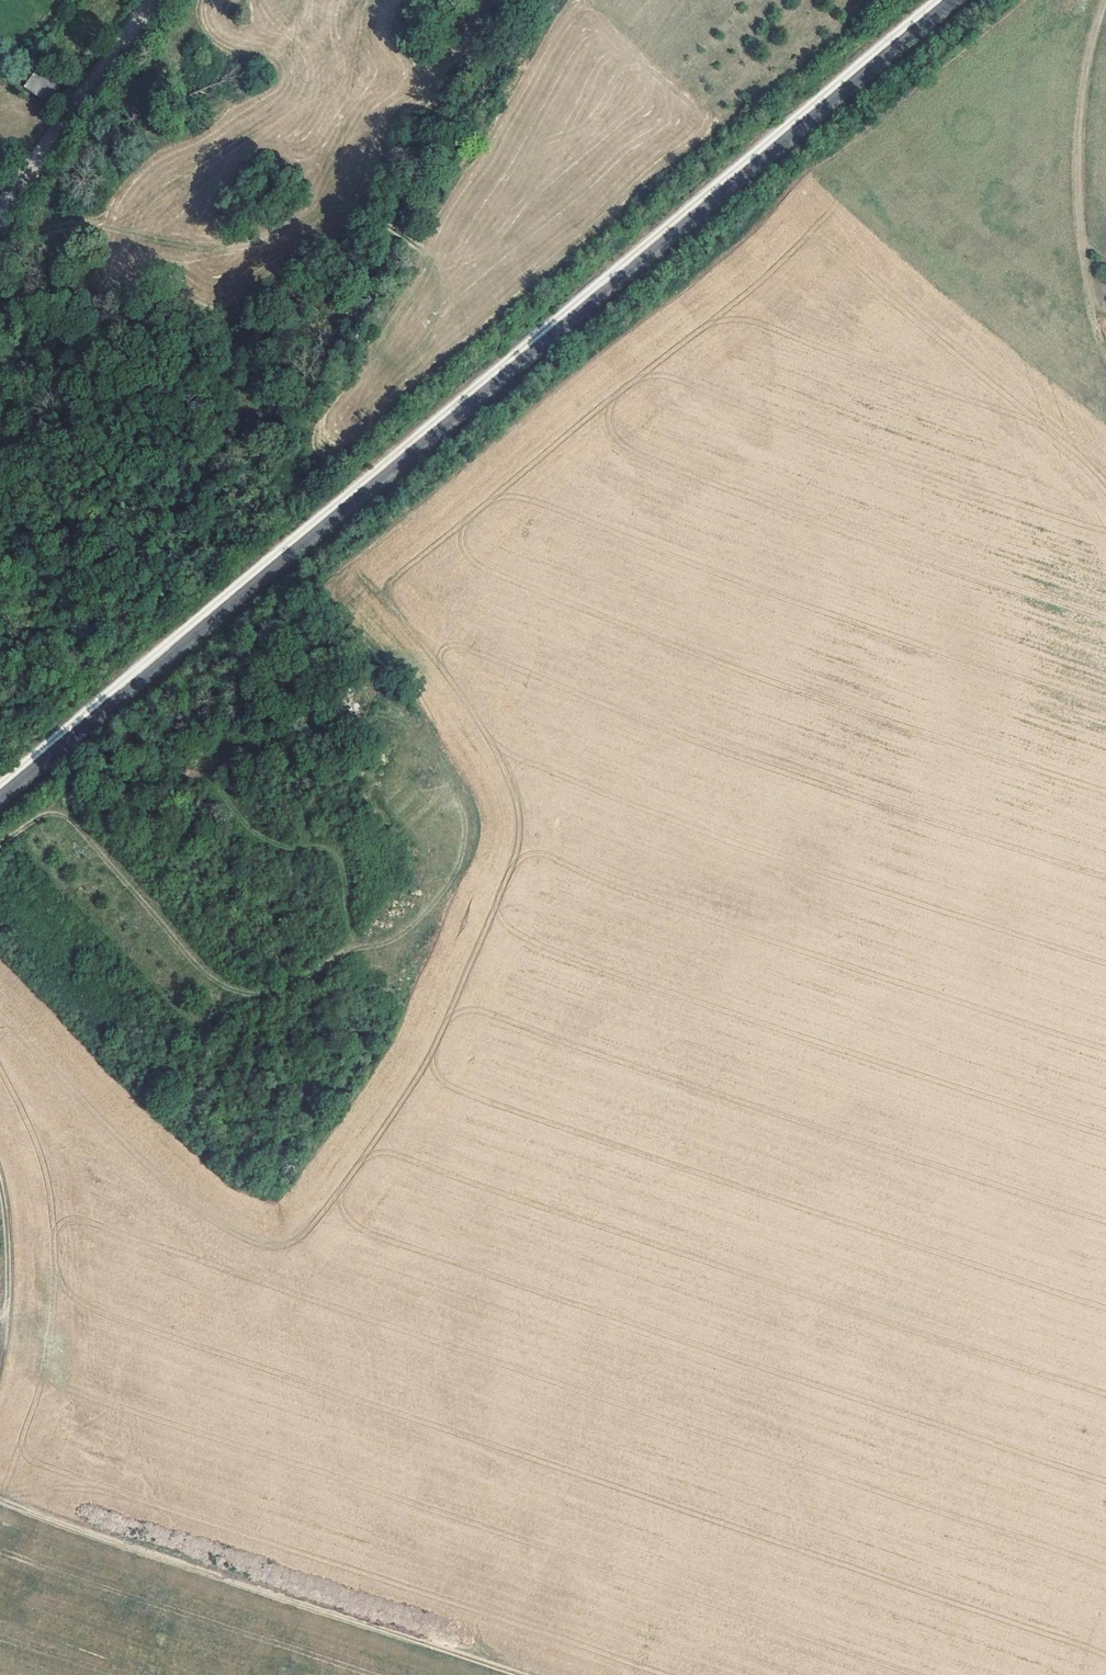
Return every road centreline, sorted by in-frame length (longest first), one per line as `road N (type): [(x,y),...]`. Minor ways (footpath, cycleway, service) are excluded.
road 1 (track): [(0,1498),(517,1674)]
road 2 (track): [(1105,351),(1084,263),(1078,143),(1086,66),(1105,0)]
road 3 (unclassified): [(0,214),(155,0)]
road 4 (track): [(0,1366),(8,1278),(0,1182)]

